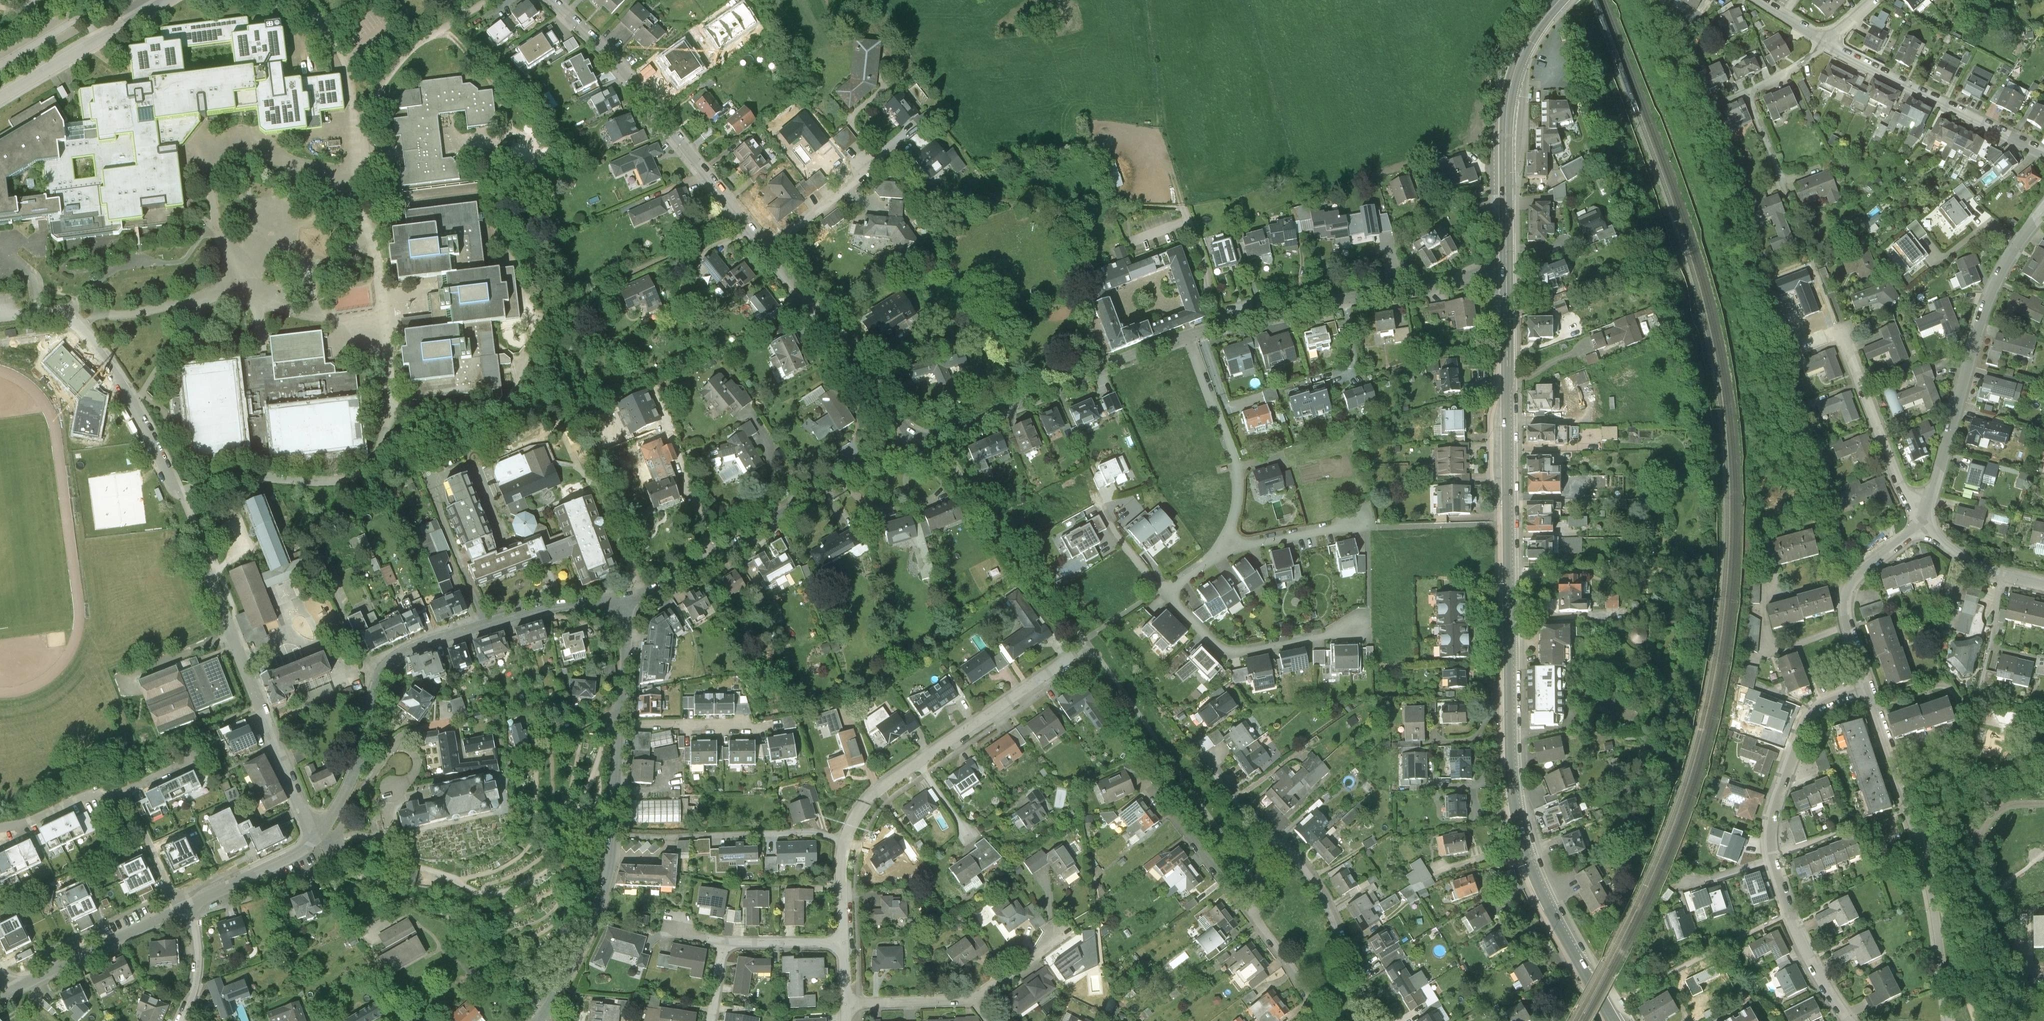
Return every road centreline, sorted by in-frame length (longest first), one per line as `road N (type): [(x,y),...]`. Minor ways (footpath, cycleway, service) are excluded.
road 1 (secondary): [(1615,1020),(1538,884),(1512,782),(1506,272)]
road 2 (residential): [(622,600),(539,607),(394,658),(381,673),(359,763),(314,841)]
road 3 (residential): [(1075,655),(872,793),(845,841),(844,942)]
road 4 (residential): [(1868,687),(1811,713),(1770,831),(1772,861),(1804,950),(1848,1020)]
road 5 (residential): [(1949,1020),(1927,872),(1868,687)]
road 6 (residential): [(918,443),(830,483),(661,588),(622,600)]
road 7 (residential): [(767,250),(627,74),(550,0)]
road 8 (residential): [(2043,211),(1994,287),(1935,489),(1916,510)]
road 9 (residential): [(1506,272),(1327,300),(1188,337)]
road 10 (residential): [(622,723),(607,890),(581,957),(542,1019)]
road 11 (residential): [(1188,337),(918,443)]
road 12 (secondary): [(1506,272),(1509,89),(1530,37),(1560,0)]
road 13 (residential): [(314,841),(212,579)]
road 14 (unclassified): [(183,494),(82,332),(61,315),(0,317)]
road 15 (residential): [(1824,41),(2043,155)]
road 16 (residential): [(918,443),(767,250)]
road 17 (residential): [(1165,591),(1229,652),(1359,623)]
road 18 (residential): [(1384,1020),(1364,996),(1328,901),(1302,860),(1275,838)]
road 19 (residential): [(1188,337),(1234,463),(1228,542)]
road 20 (residential): [(1926,524),(1847,593),(1846,615),(1868,687)]
road 21 (residential): [(180,912),(1,995)]
road 22 (residential): [(1916,510),(1839,332)]
road 23 (unclassified): [(0,98),(164,0)]
road 24 (residential): [(1147,786),(1251,915)]
road 25 (residential): [(622,723),(772,727)]
road 26 (residential): [(314,841),(188,908)]
road 27 (residential): [(2043,586),(1957,556),(1926,524)]
road 28 (residential): [(1824,41),(1778,78),(1710,111)]
road 29 (residential): [(1228,542),(1361,523)]
road 30 (residential): [(126,791),(180,912)]
road 31 (residential): [(0,829),(83,797),(126,791)]
road 32 (residential): [(767,250),(857,180),(865,164)]
road 33 (residential): [(1251,915),(1322,1020)]
road 34 (residential): [(848,1004),(972,999)]
road 35 (residential): [(622,600),(622,723)]

